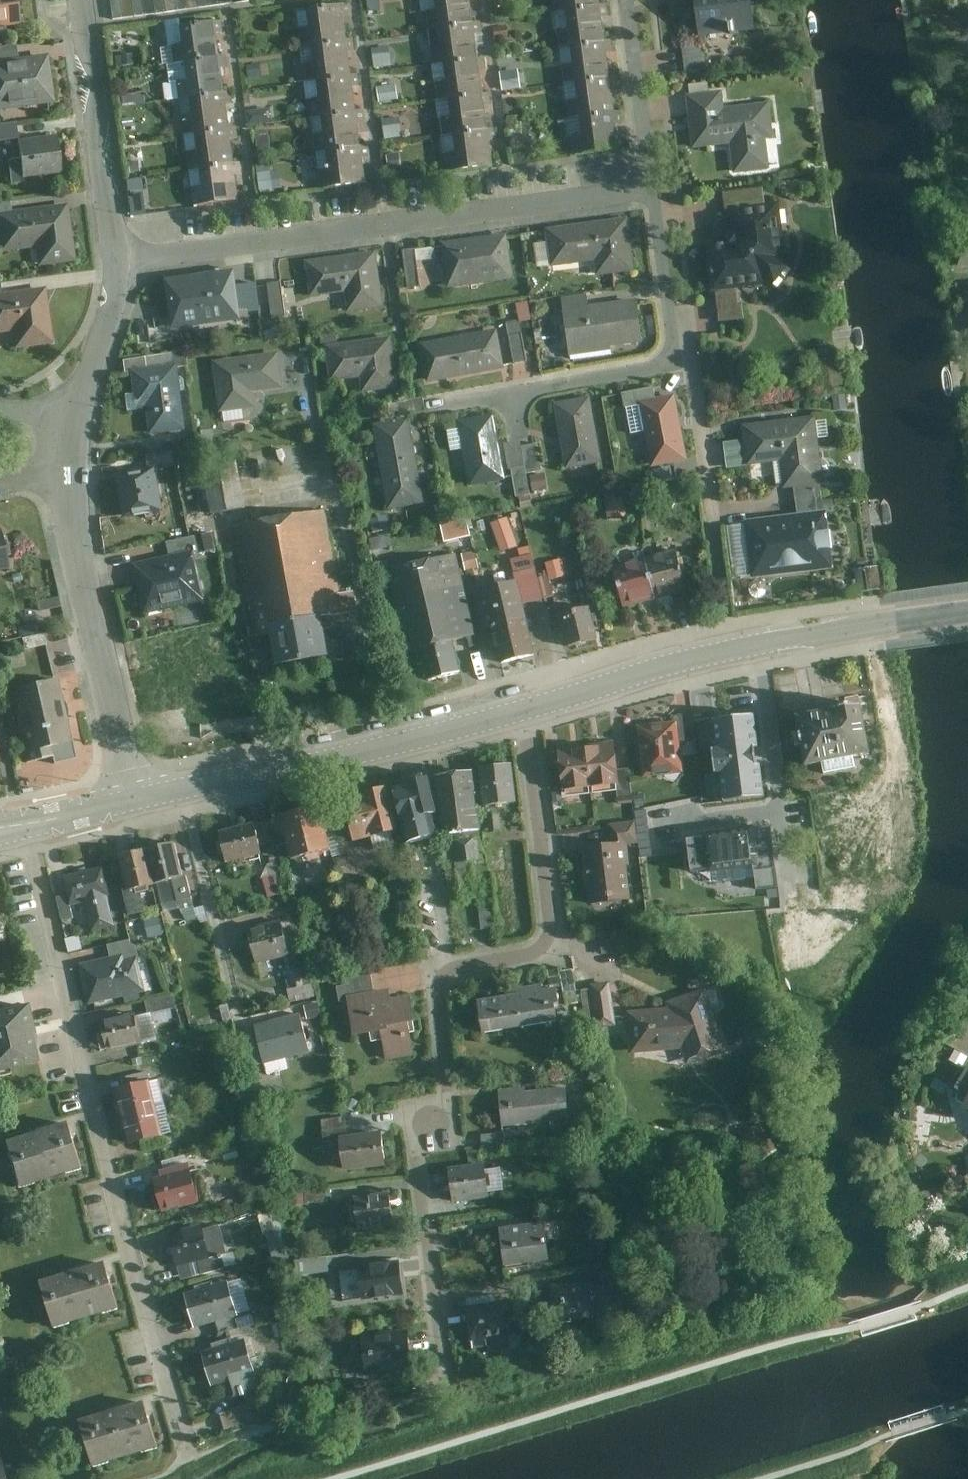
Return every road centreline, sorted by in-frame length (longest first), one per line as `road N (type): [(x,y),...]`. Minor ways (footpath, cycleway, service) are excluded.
road 1 (residential): [(520,703),(553,952),(466,970),(441,1000),(447,1100),(419,1150),(448,1391)]
road 2 (residential): [(21,821),(189,1460)]
road 3 (residential): [(651,189),(117,258)]
road 4 (tertiary): [(967,611),(732,643),(520,703)]
road 5 (residential): [(651,189),(676,362),(457,404)]
road 6 (tertiary): [(520,703),(357,749),(135,795)]
road 7 (residential): [(71,474),(79,550),(135,795)]
road 8 (residential): [(81,0),(117,258)]
road 9 (residential): [(626,0),(651,189)]
road 10 (residential): [(117,258),(116,296),(79,413)]

